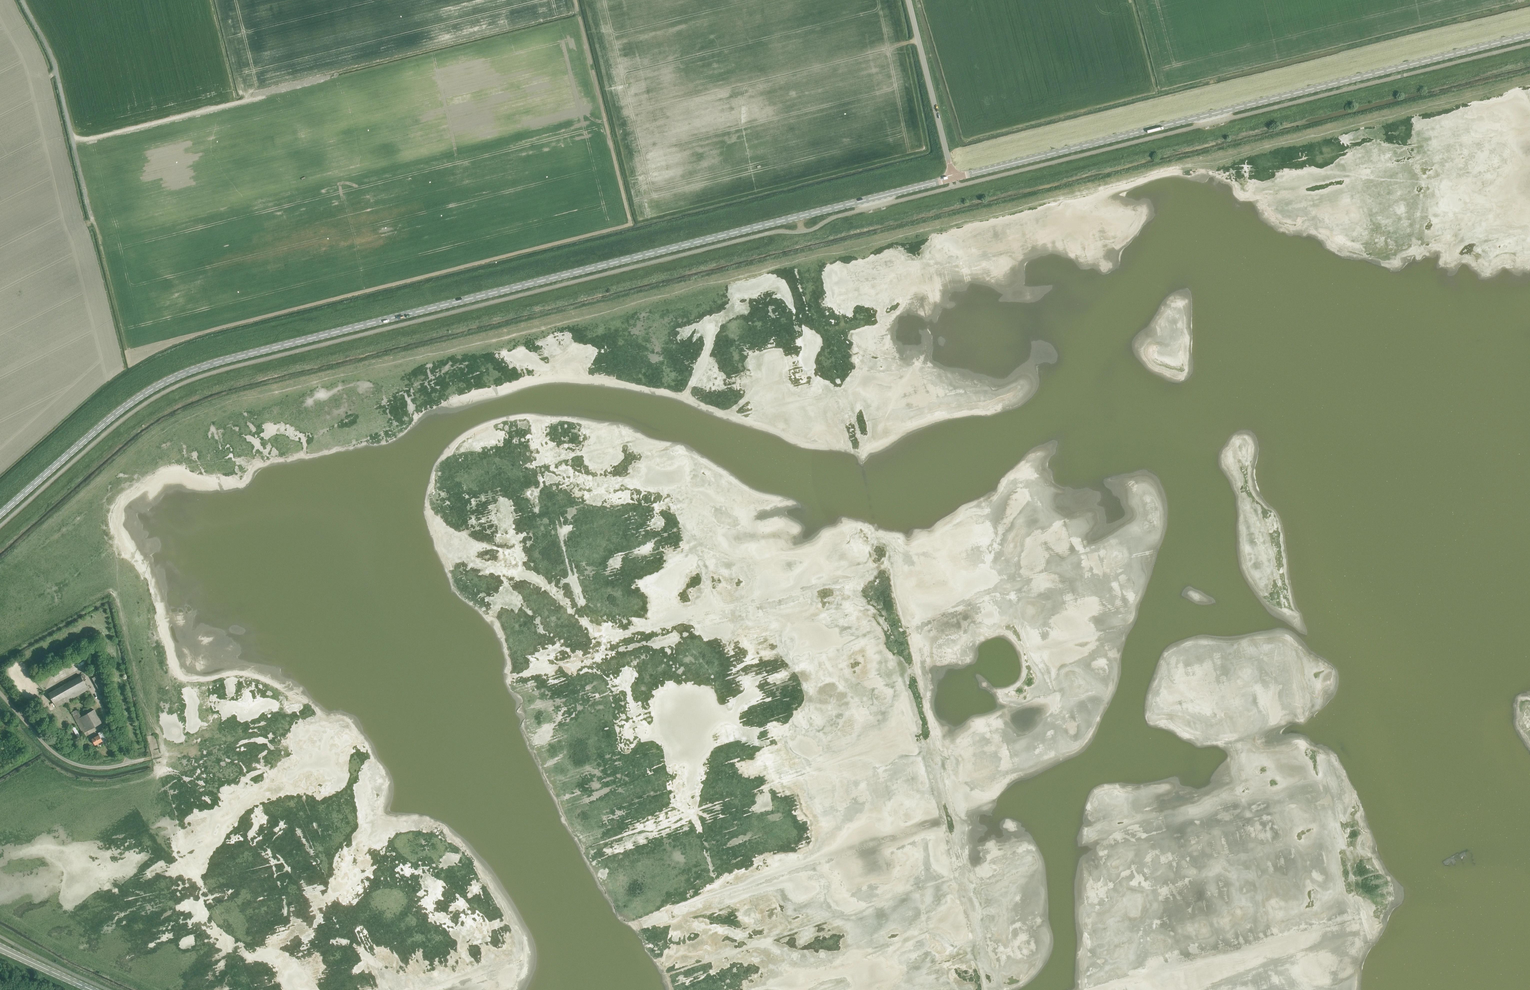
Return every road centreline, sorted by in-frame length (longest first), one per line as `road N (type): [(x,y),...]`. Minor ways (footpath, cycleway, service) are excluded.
road 1 (secondary): [(0,515),(142,396),(208,365),(953,178)]
road 2 (secondary): [(953,178),(1529,35)]
road 3 (unclassified): [(953,178),(908,0)]
road 4 (unclassified): [(152,754),(109,766),(65,760),(0,694)]

